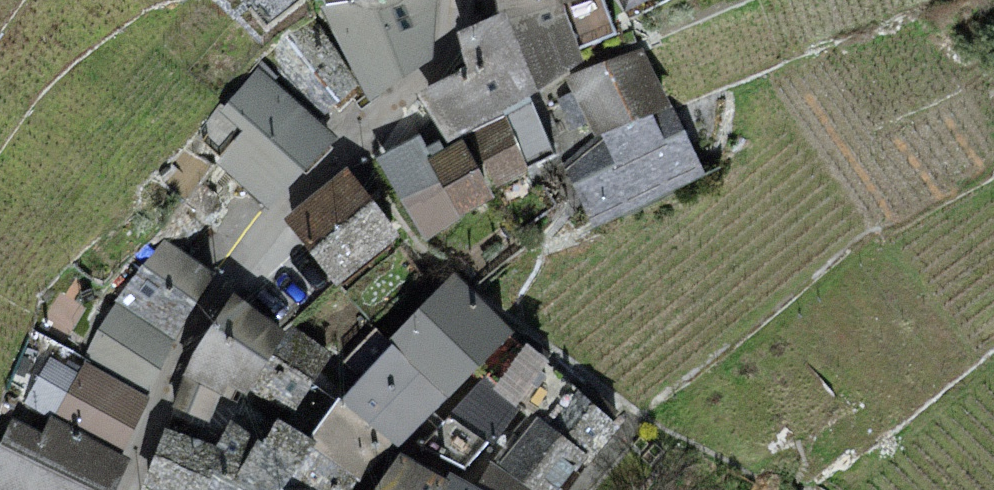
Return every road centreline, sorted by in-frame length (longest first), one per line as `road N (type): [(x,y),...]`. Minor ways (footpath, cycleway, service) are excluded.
road 1 (residential): [(126,489),(206,309),(275,216),(442,64),(452,0)]

